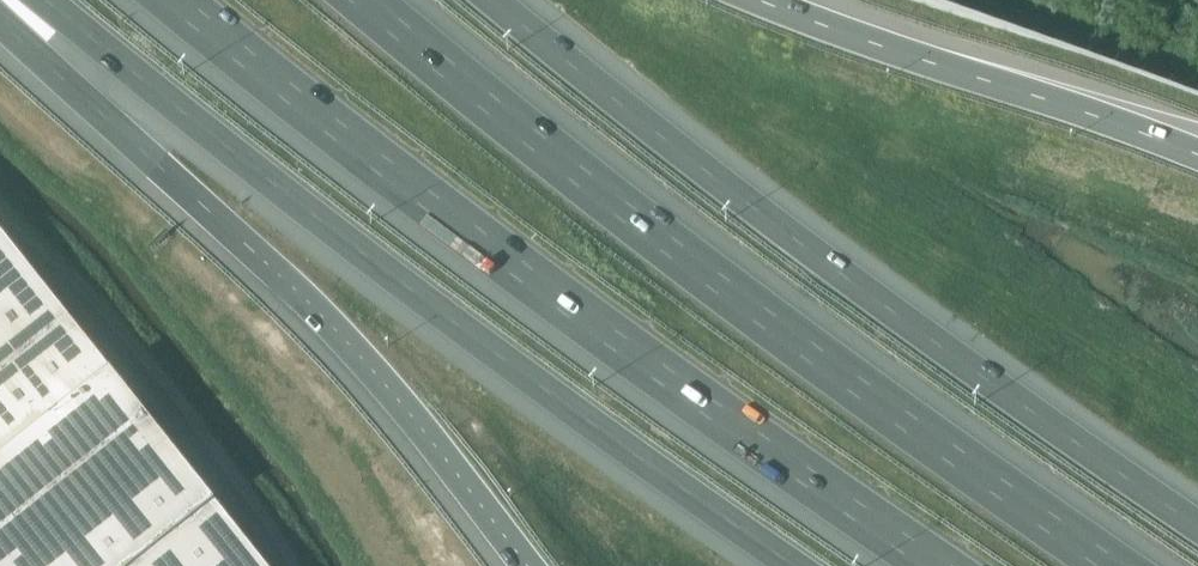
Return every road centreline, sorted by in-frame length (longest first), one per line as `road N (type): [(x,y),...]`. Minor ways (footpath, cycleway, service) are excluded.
road 1 (motorway): [(175,0),(348,142),(695,401),(935,565)]
road 2 (motorway): [(1114,565),(706,281),(358,0)]
road 3 (motorway): [(50,0),(292,201),(789,565)]
road 4 (motorway): [(1197,527),(820,260),(494,0)]
road 5 (motorway): [(0,11),(334,331),(526,565)]
road 6 (motorway): [(1197,156),(758,0)]

